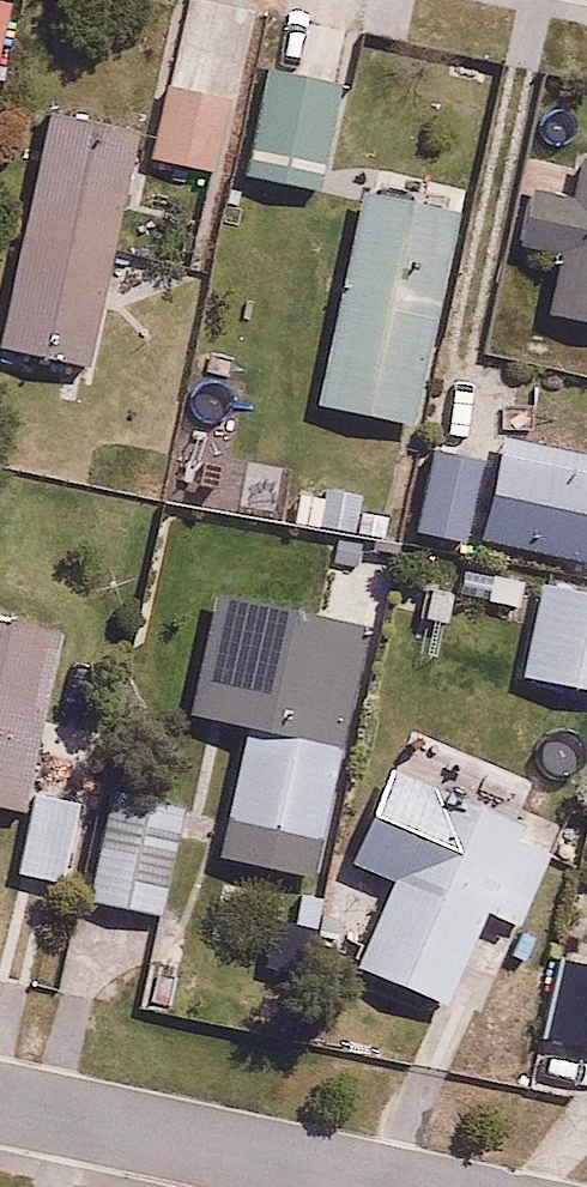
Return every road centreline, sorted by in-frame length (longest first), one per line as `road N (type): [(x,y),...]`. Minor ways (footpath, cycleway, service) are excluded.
road 1 (residential): [(392,1186),(0,1103)]

